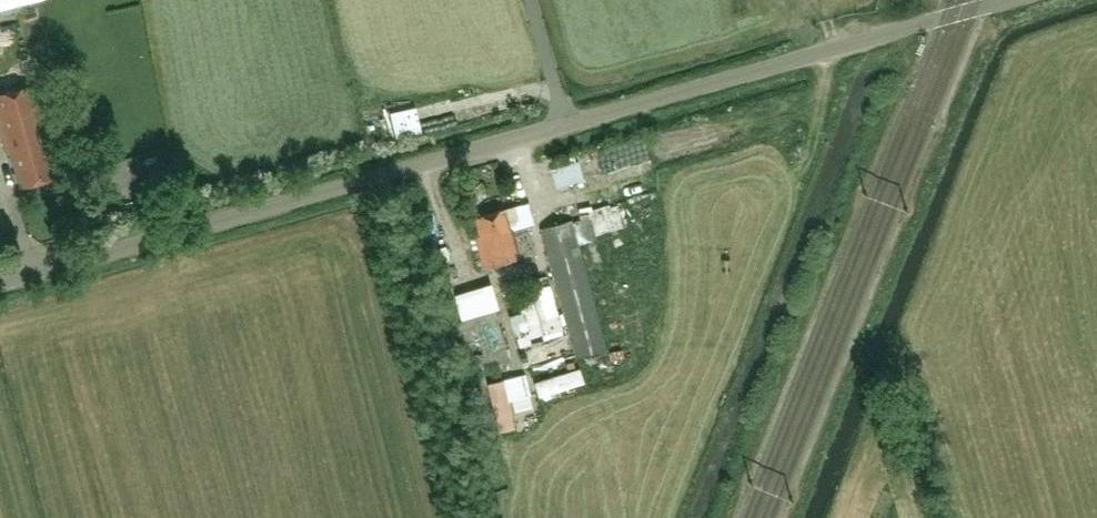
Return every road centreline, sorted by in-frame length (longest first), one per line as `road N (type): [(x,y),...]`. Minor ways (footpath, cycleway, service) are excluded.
road 1 (unclassified): [(0,281),(564,123)]
road 2 (unclassified): [(1010,0),(564,123)]
road 3 (unclassified): [(564,123),(530,0)]

